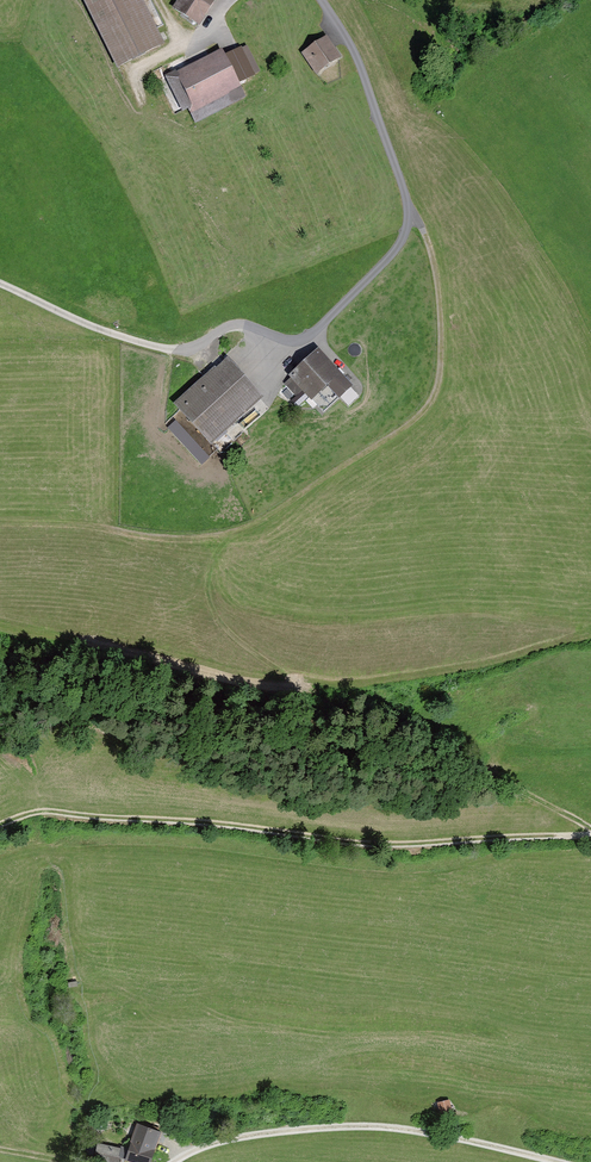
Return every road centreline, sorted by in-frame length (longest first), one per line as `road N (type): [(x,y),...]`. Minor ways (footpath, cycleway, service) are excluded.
road 1 (track): [(590,834),(379,845),(26,801),(0,813)]
road 2 (unclassified): [(321,0),(346,39),(409,202),(403,243),(311,335),(285,340),(231,325),(179,352)]
road 3 (track): [(409,202),(430,241),(443,373),(421,415),(251,522)]
road 4 (track): [(559,1161),(440,1135),(354,1126),(234,1138),(174,1161)]
road 5 (track): [(590,830),(318,690)]
road 6 (track): [(179,352),(106,333),(0,285)]

